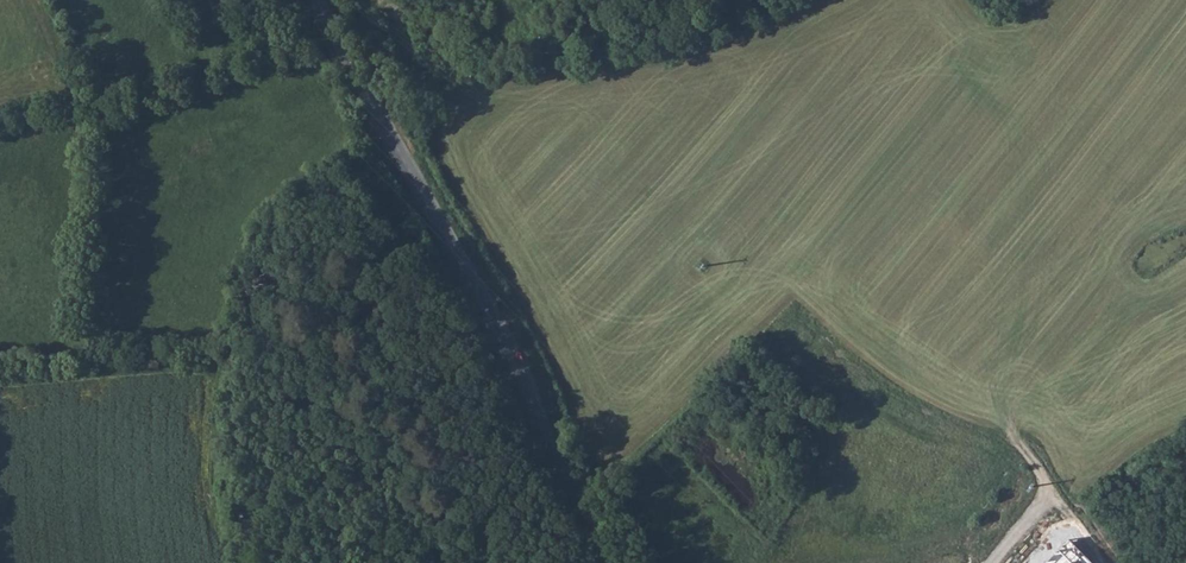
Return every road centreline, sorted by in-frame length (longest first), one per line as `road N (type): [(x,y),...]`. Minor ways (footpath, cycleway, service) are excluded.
road 1 (tertiary): [(609,562),(495,325),(319,0)]
road 2 (track): [(1101,562),(1013,437)]

